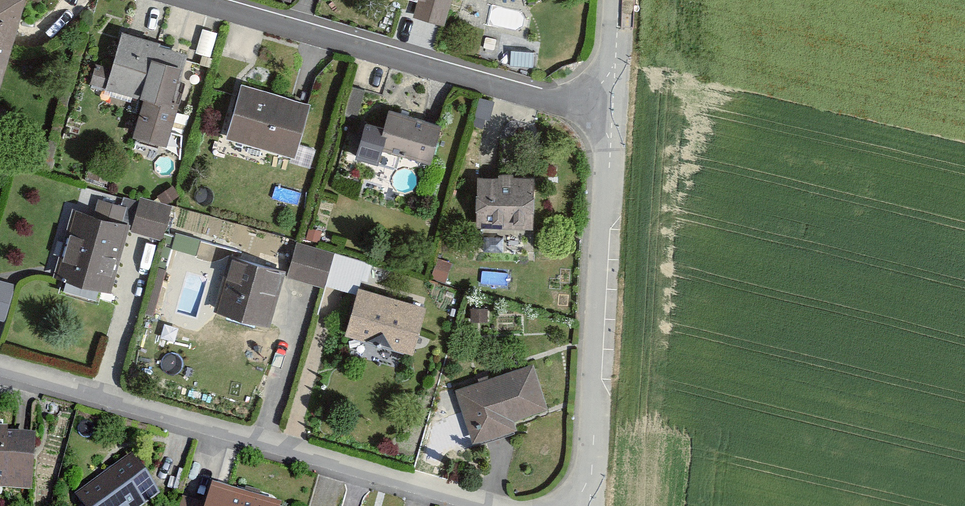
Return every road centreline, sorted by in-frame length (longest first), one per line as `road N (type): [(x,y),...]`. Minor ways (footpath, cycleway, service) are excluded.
road 1 (residential): [(0,365),(486,505)]
road 2 (residential): [(202,0),(614,117)]
road 3 (residential): [(614,117),(593,505)]

